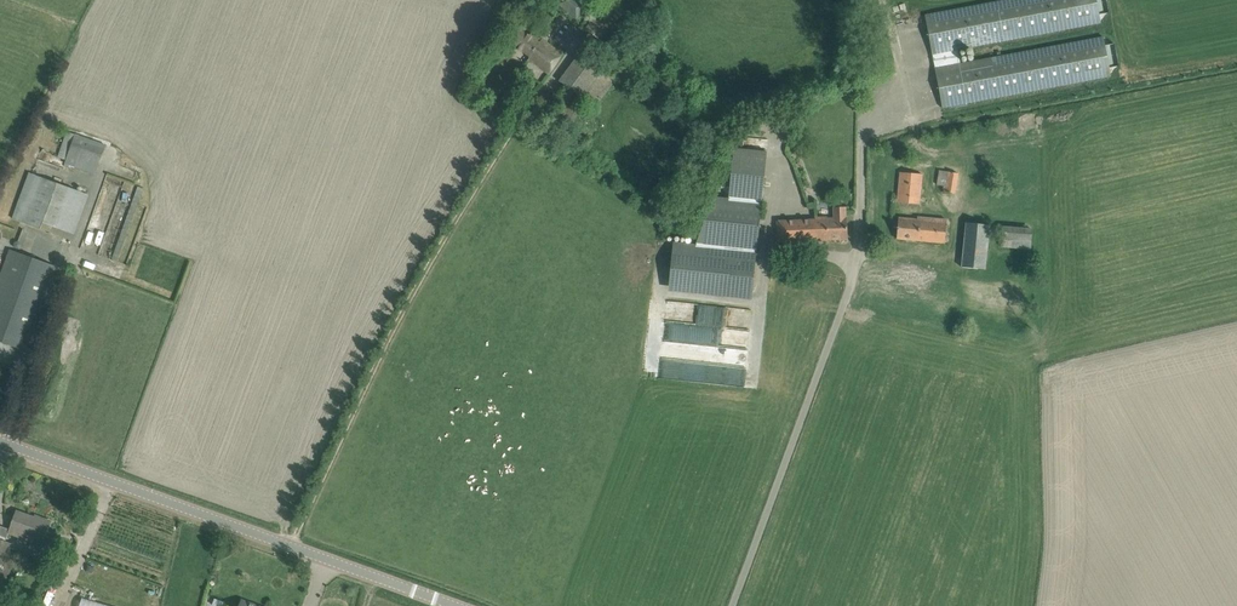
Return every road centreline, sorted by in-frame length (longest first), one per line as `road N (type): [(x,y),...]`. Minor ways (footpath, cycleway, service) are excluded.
road 1 (track): [(290,546),(394,322),(544,82)]
road 2 (tertiary): [(455,605),(0,441)]

